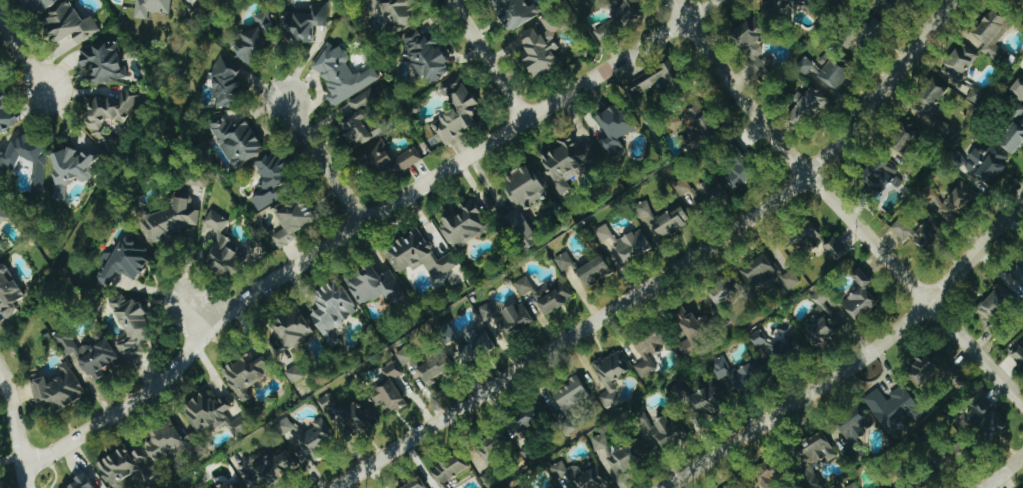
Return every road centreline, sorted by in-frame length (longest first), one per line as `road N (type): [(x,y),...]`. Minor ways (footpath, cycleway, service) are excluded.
road 1 (residential): [(23,470),(147,395),(243,301),(719,0)]
road 2 (residential): [(335,487),(762,213),(859,121),(953,0)]
road 3 (residential): [(1022,407),(747,107),(675,0)]
road 4 (residential): [(667,487),(875,350),(1022,202)]
road 5 (residential): [(362,224),(284,101)]
road 6 (residential): [(525,121),(452,0)]

